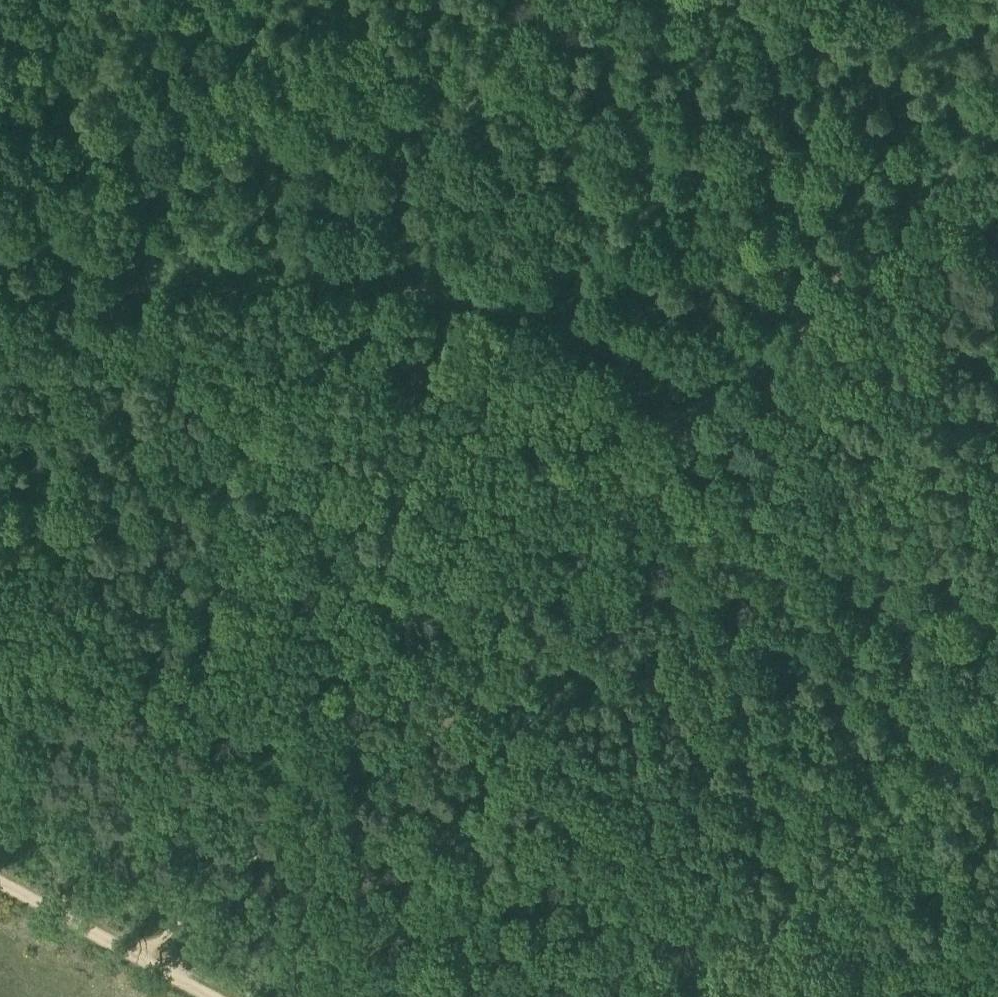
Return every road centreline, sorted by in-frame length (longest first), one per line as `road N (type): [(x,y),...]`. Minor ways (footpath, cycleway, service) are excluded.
road 1 (track): [(680,471),(886,222),(997,131)]
road 2 (track): [(165,976),(0,889)]

